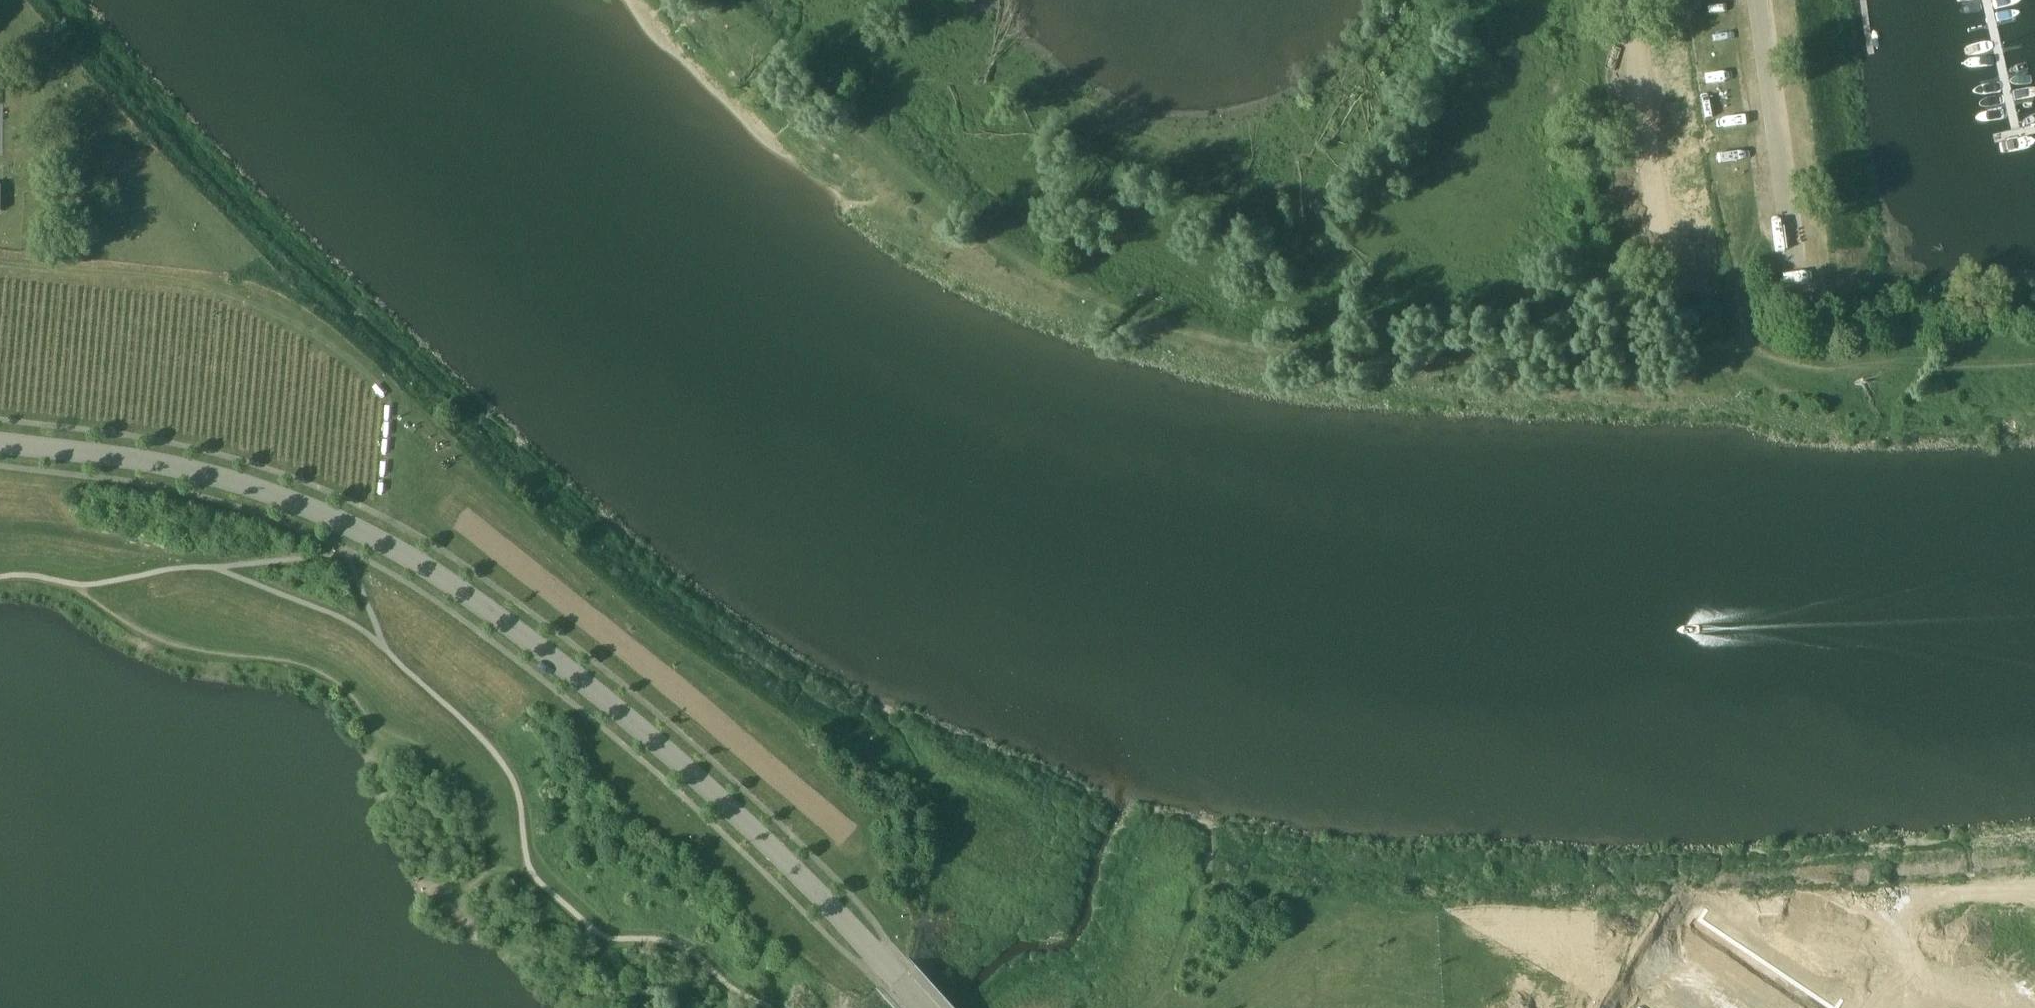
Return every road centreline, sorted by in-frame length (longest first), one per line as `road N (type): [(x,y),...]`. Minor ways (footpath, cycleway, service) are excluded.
road 1 (unclassified): [(0,445),(137,461),(233,484),(328,518),(429,571),(557,663),(690,775),(919,1007)]
road 2 (track): [(718,0),(989,241),(1122,308),(1253,345),(1359,357),(1572,360),(1675,351)]
road 3 (unclassified): [(1667,1007),(1703,939),(1736,917),(1857,907)]

